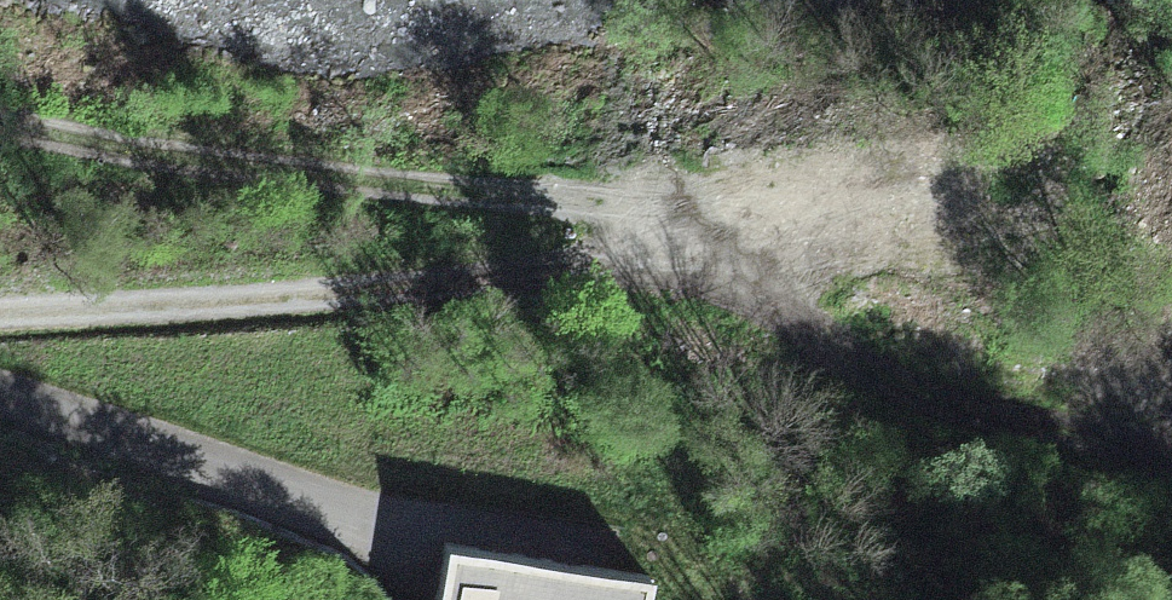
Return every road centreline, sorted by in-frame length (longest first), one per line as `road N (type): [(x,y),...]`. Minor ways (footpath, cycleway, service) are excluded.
road 1 (track): [(0,317),(538,261),(623,260),(644,243),(644,222),(631,207),(0,121)]
road 2 (track): [(644,243),(887,379),(995,412),(1171,445)]
road 3 (track): [(0,422),(150,469),(492,540)]

